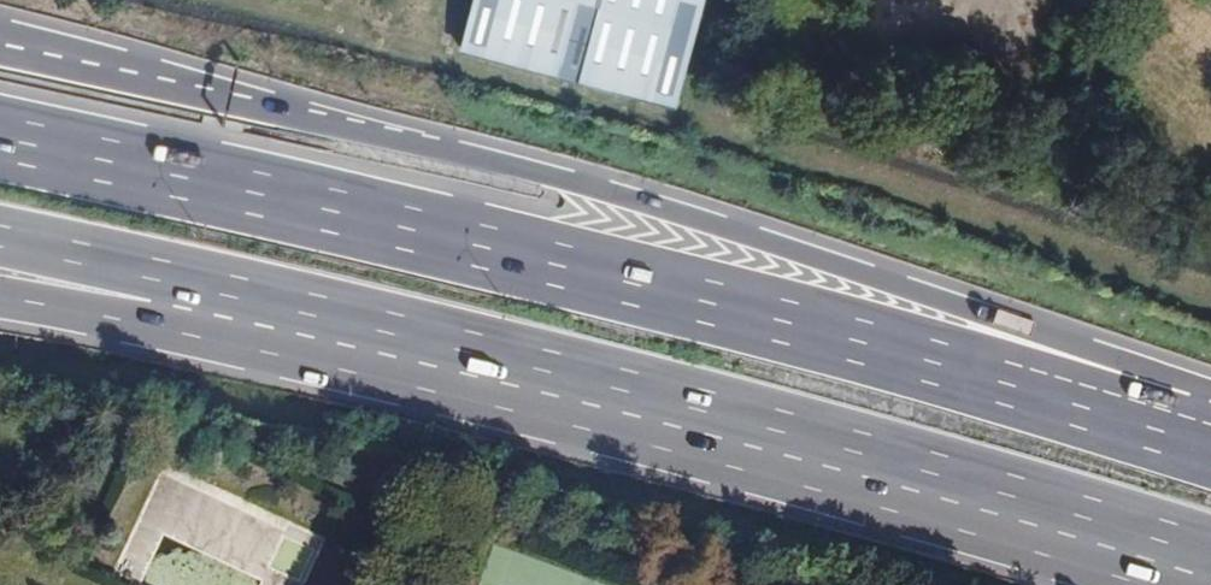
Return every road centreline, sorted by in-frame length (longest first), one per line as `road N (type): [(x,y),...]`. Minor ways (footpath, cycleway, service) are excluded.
road 1 (motorway): [(1210,431),(1058,338),(561,180),(0,45)]
road 2 (motorway): [(1210,442),(408,231),(0,143)]
road 3 (motorway): [(198,291),(805,445),(1210,566)]
road 4 (motorway): [(0,245),(198,291)]
road 5 (motorway): [(0,295),(52,303),(198,291)]

